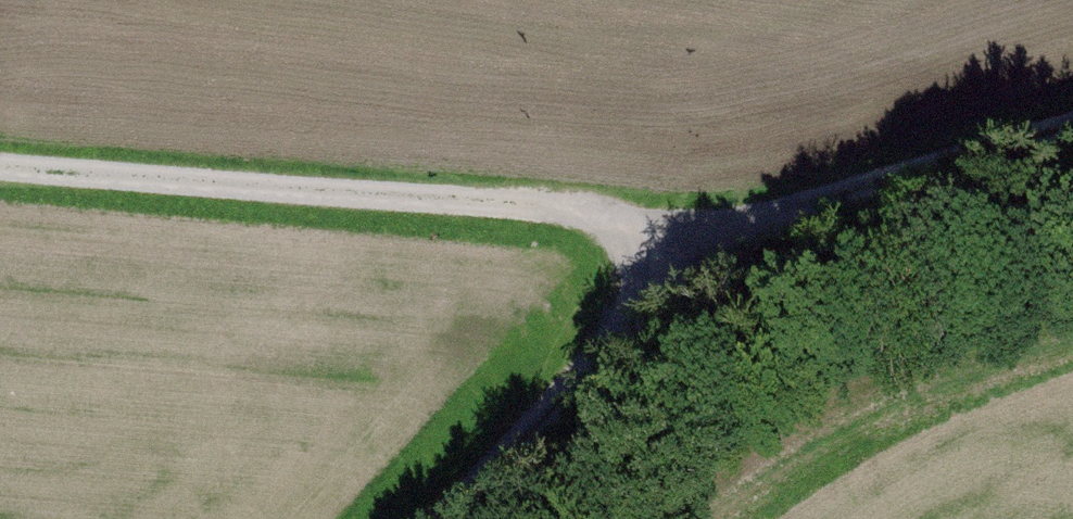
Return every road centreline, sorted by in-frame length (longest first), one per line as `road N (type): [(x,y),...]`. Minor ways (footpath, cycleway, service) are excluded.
road 1 (track): [(1072,118),(683,245),(446,518)]
road 2 (track): [(0,160),(560,203),(683,245)]

